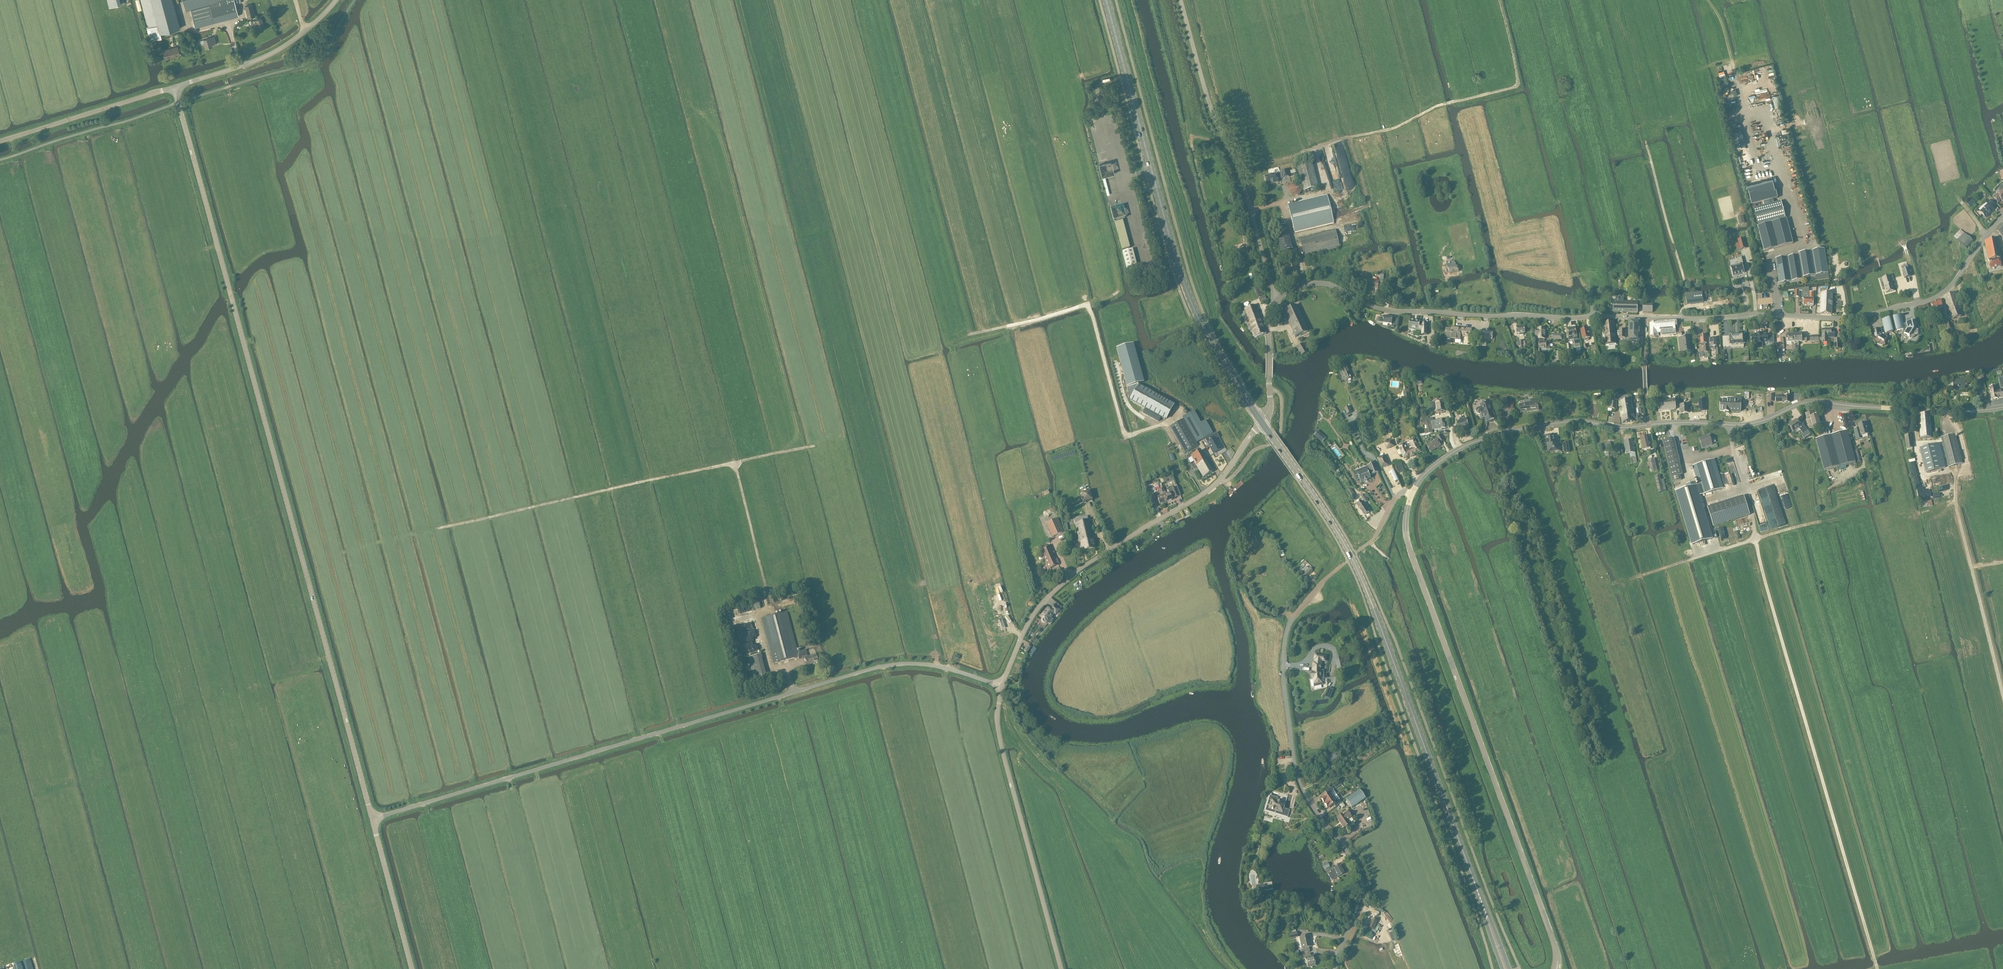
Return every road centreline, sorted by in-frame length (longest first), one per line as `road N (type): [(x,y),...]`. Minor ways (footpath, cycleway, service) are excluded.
road 1 (unclassified): [(372,818),(173,88)]
road 2 (unclassified): [(372,818),(872,669),(928,664),(1001,686)]
road 3 (tertiary): [(1412,492),(1465,446),(1538,425),(1742,425),(1814,401),(2002,407)]
road 4 (track): [(1878,968),(1728,425)]
road 5 (primary): [(1483,908),(1351,556),(1261,421)]
road 6 (tertiary): [(1557,968),(1408,542),(1412,492)]
road 7 (unclassified): [(1335,968),(1361,905),(1361,879),(1298,781),(1283,664),(1290,622),(1345,563)]
road 8 (primary): [(1261,421),(1209,339),(1175,258),(1107,0)]
road 9 (unclassified): [(1644,317),(1840,319),(1930,301),(2002,215)]
road 10 (tertiary): [(1001,686),(1051,593),(1214,486),(1261,421)]
road 11 (unclassified): [(1644,317),(1393,311),(1320,283),(1276,301)]
road 12 (track): [(1183,456),(1163,425),(1125,436),(1088,304),(968,335)]
road 13 (unclassified): [(1276,301),(1181,0)]
road 14 (track): [(1768,258),(1801,244),(1781,172),(1758,161),(1722,22),(1708,0)]
road 15 (tertiary): [(1061,968),(1004,758),(1001,686)]
road 16 (unclassified): [(173,88),(263,58),(336,0)]
road 17 (track): [(1330,188),(1319,147),(1397,127),(1451,101)]
road 18 (unclassified): [(0,141),(173,88)]
road 19 (track): [(1683,305),(1685,283),(1647,147)]
road 20 (unclassified): [(411,968),(372,818)]
road 21 (unclassified): [(1261,421),(1270,403),(1268,319),(1276,301)]

